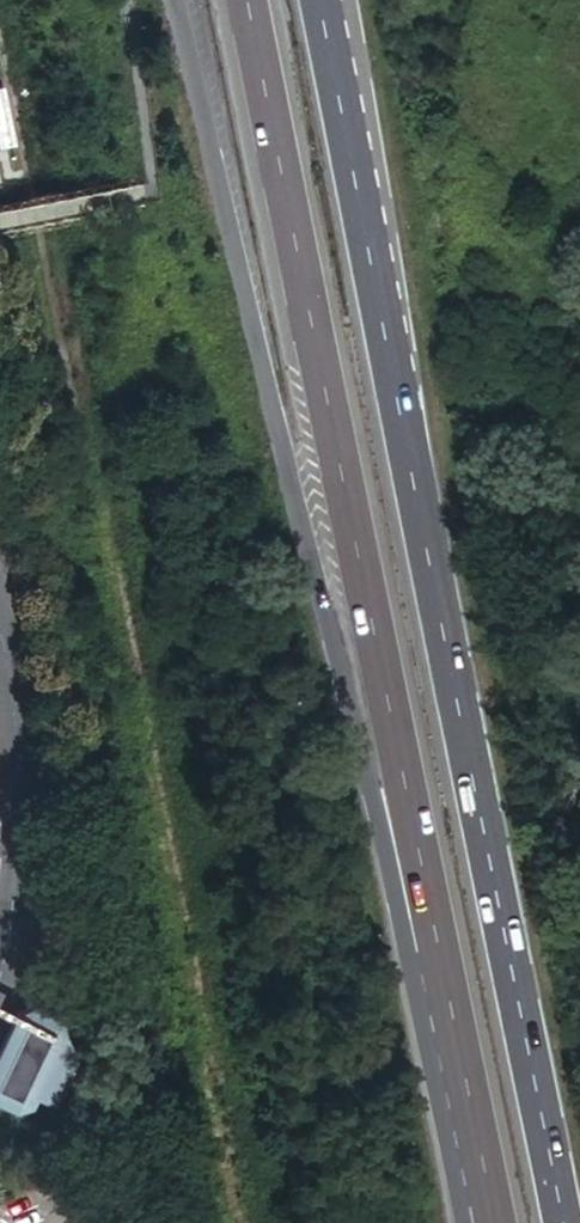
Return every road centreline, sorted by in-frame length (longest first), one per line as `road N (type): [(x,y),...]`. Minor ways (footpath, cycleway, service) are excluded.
road 1 (trunk): [(179,0),(344,677),(439,949)]
road 2 (trunk): [(248,0),(439,949)]
road 3 (trunk): [(566,1222),(408,450)]
road 4 (trunk): [(408,450),(316,0)]
road 5 (trunk): [(408,450),(339,0)]
road 6 (trunk): [(439,949),(496,1222)]

